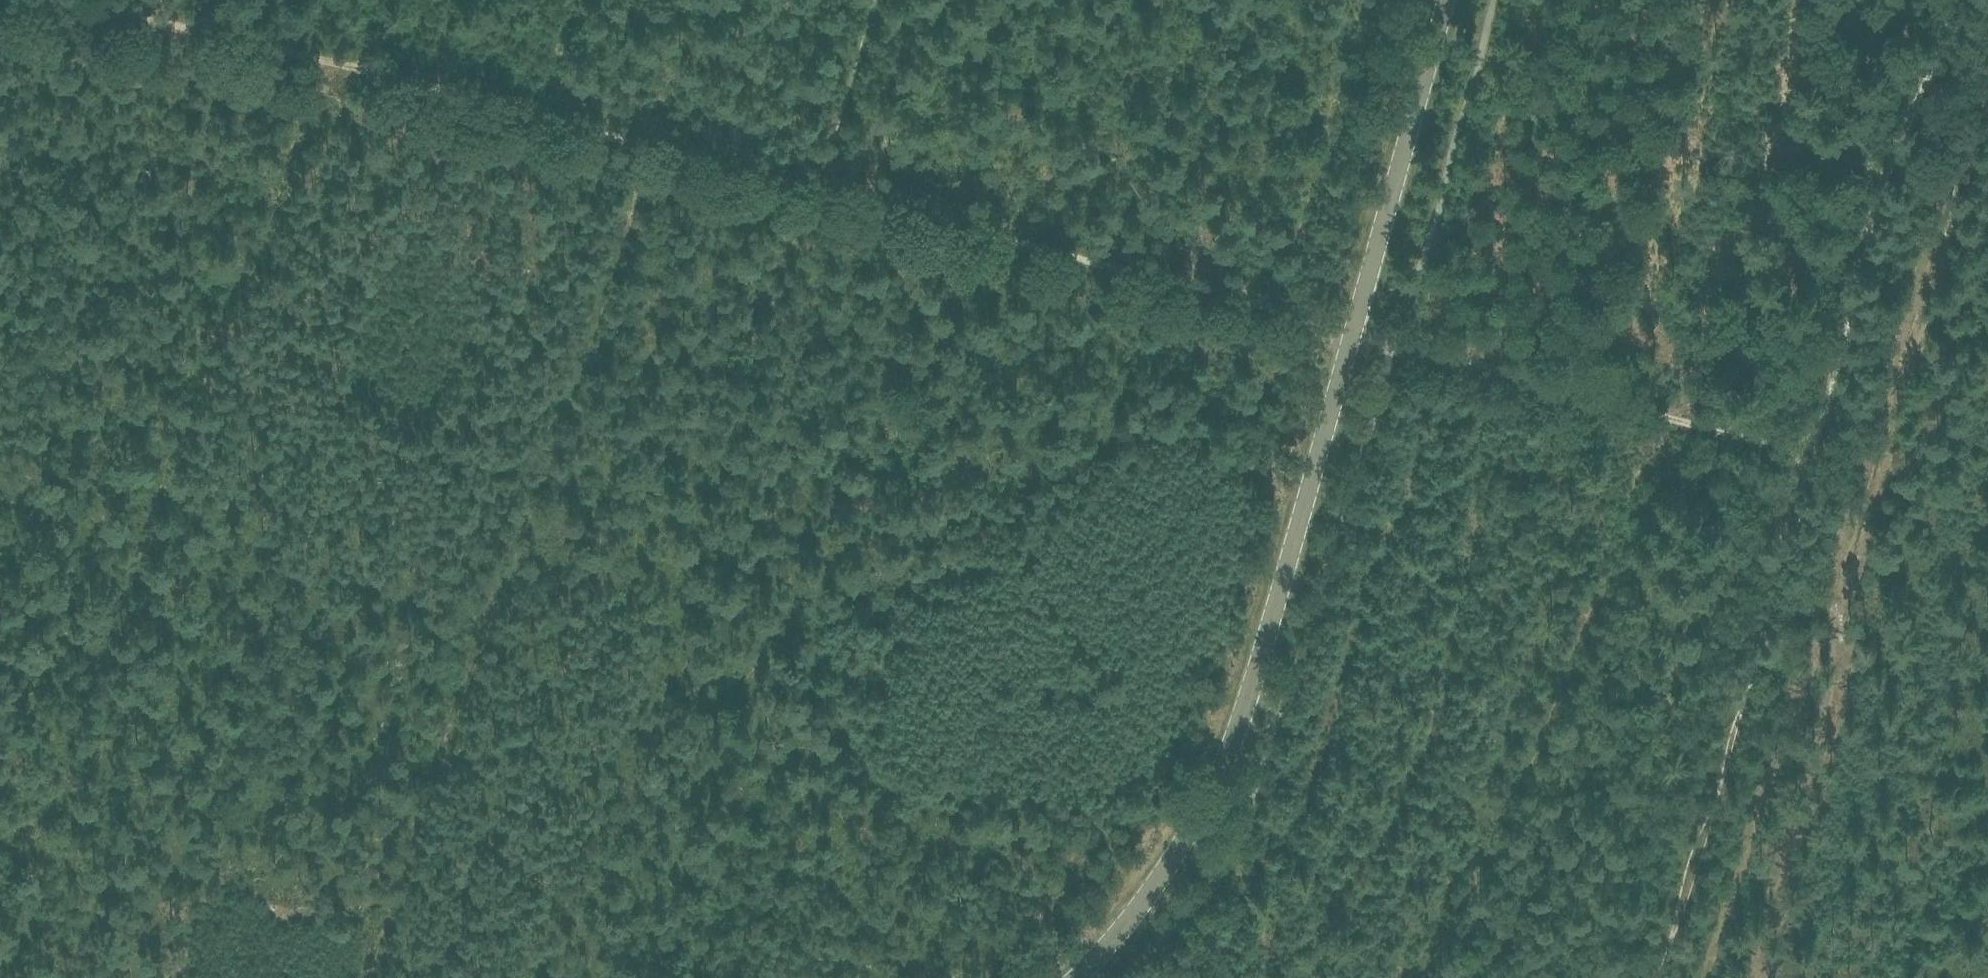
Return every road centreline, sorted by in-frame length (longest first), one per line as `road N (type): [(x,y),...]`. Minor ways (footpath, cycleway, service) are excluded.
road 1 (track): [(151,0),(1393,344)]
road 2 (tertiary): [(1066,977),(1154,892),(1210,794),(1449,0)]
road 3 (track): [(1823,456),(1663,977)]
road 4 (track): [(1960,0),(1823,456)]
road 5 (track): [(1393,344),(1823,456)]
road 6 (track): [(872,0),(821,191)]

